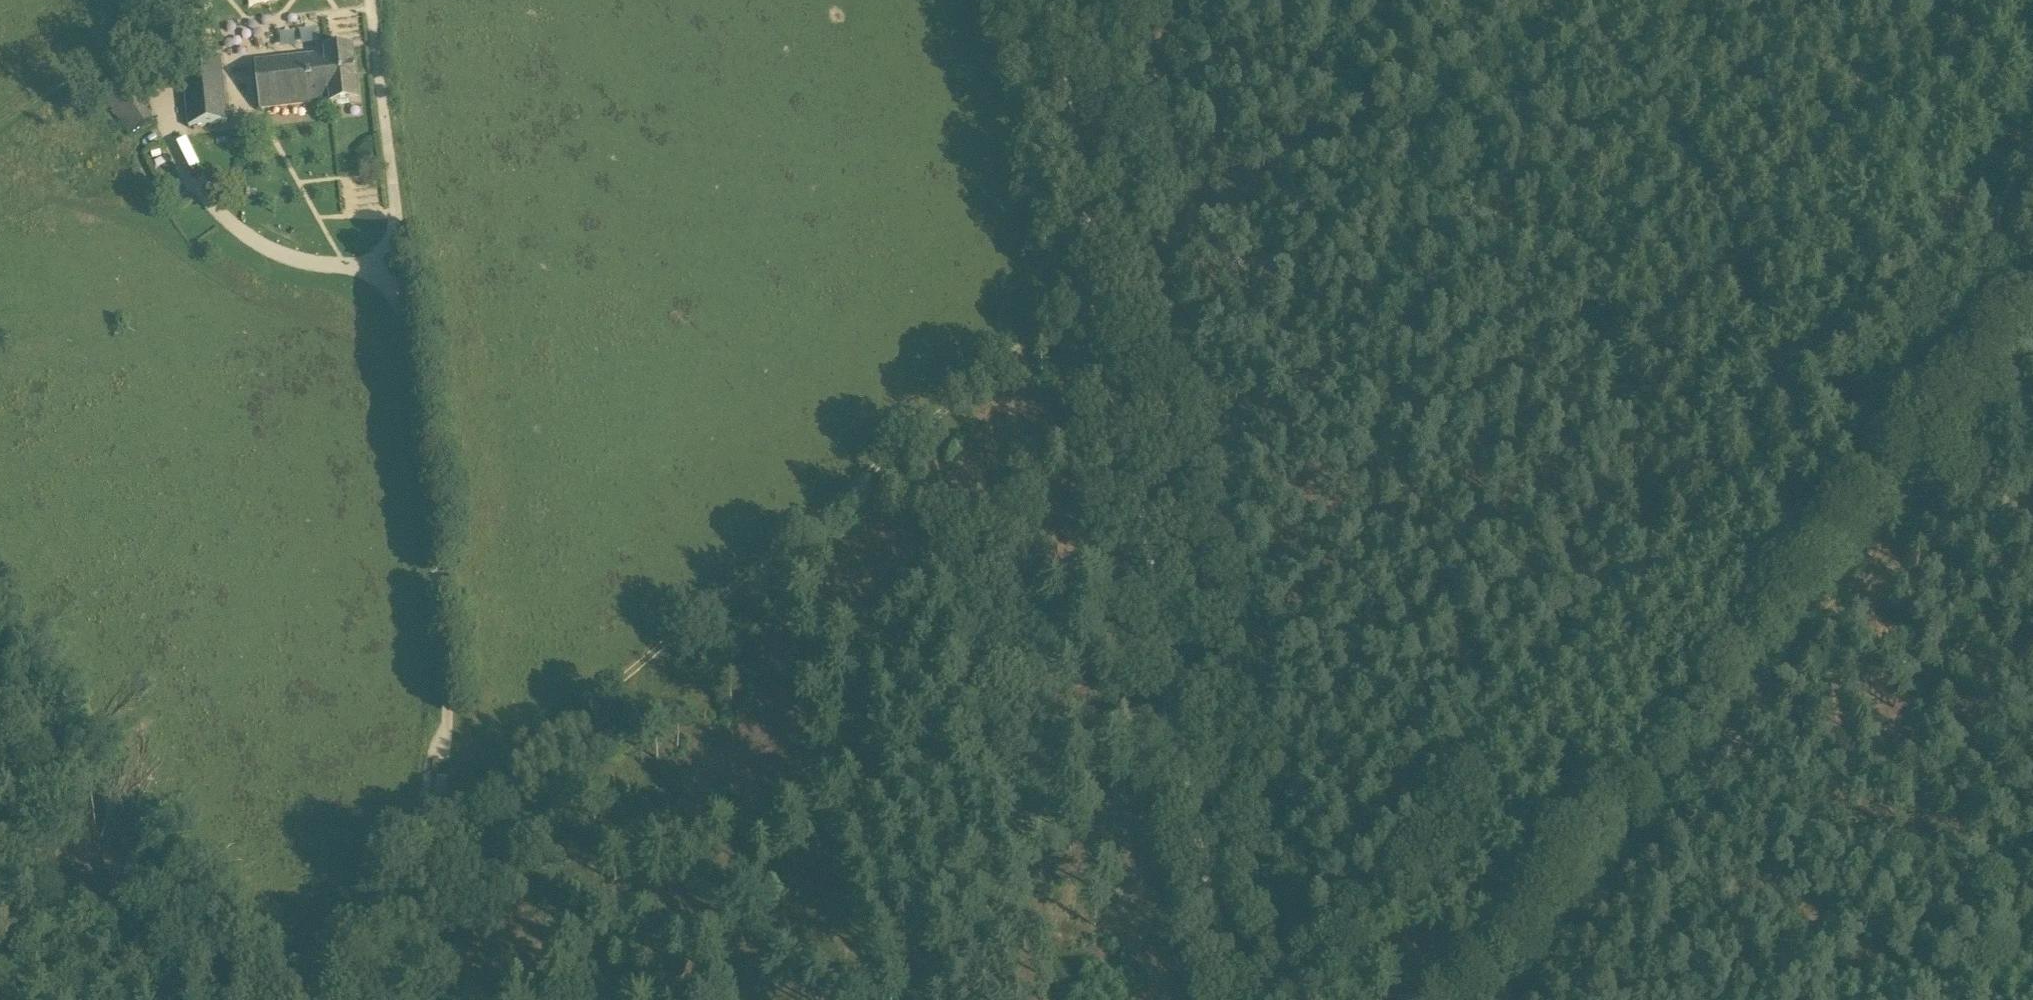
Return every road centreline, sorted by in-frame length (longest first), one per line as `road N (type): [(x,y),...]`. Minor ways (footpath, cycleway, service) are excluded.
road 1 (track): [(1235,999),(1162,658),(1046,0)]
road 2 (track): [(435,817),(484,791),(1094,283)]
road 3 (track): [(369,999),(422,866),(444,740)]
road 4 (track): [(2032,326),(1994,232),(1996,205),(2032,131)]

